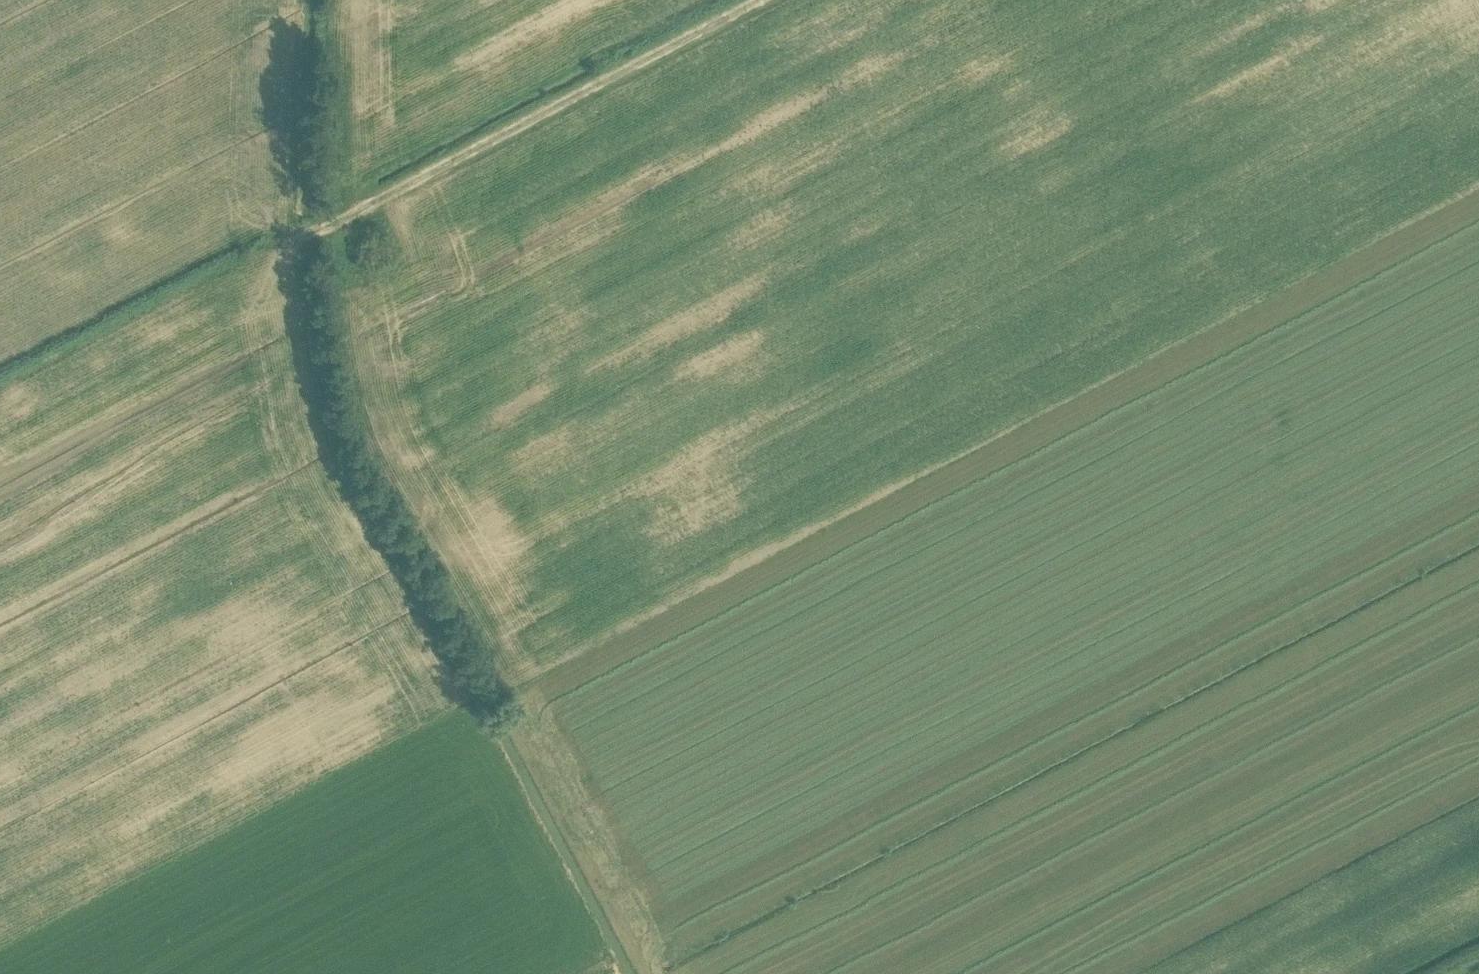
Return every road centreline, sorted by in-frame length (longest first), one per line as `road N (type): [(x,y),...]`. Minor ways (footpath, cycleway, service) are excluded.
road 1 (track): [(753,0),(287,242)]

